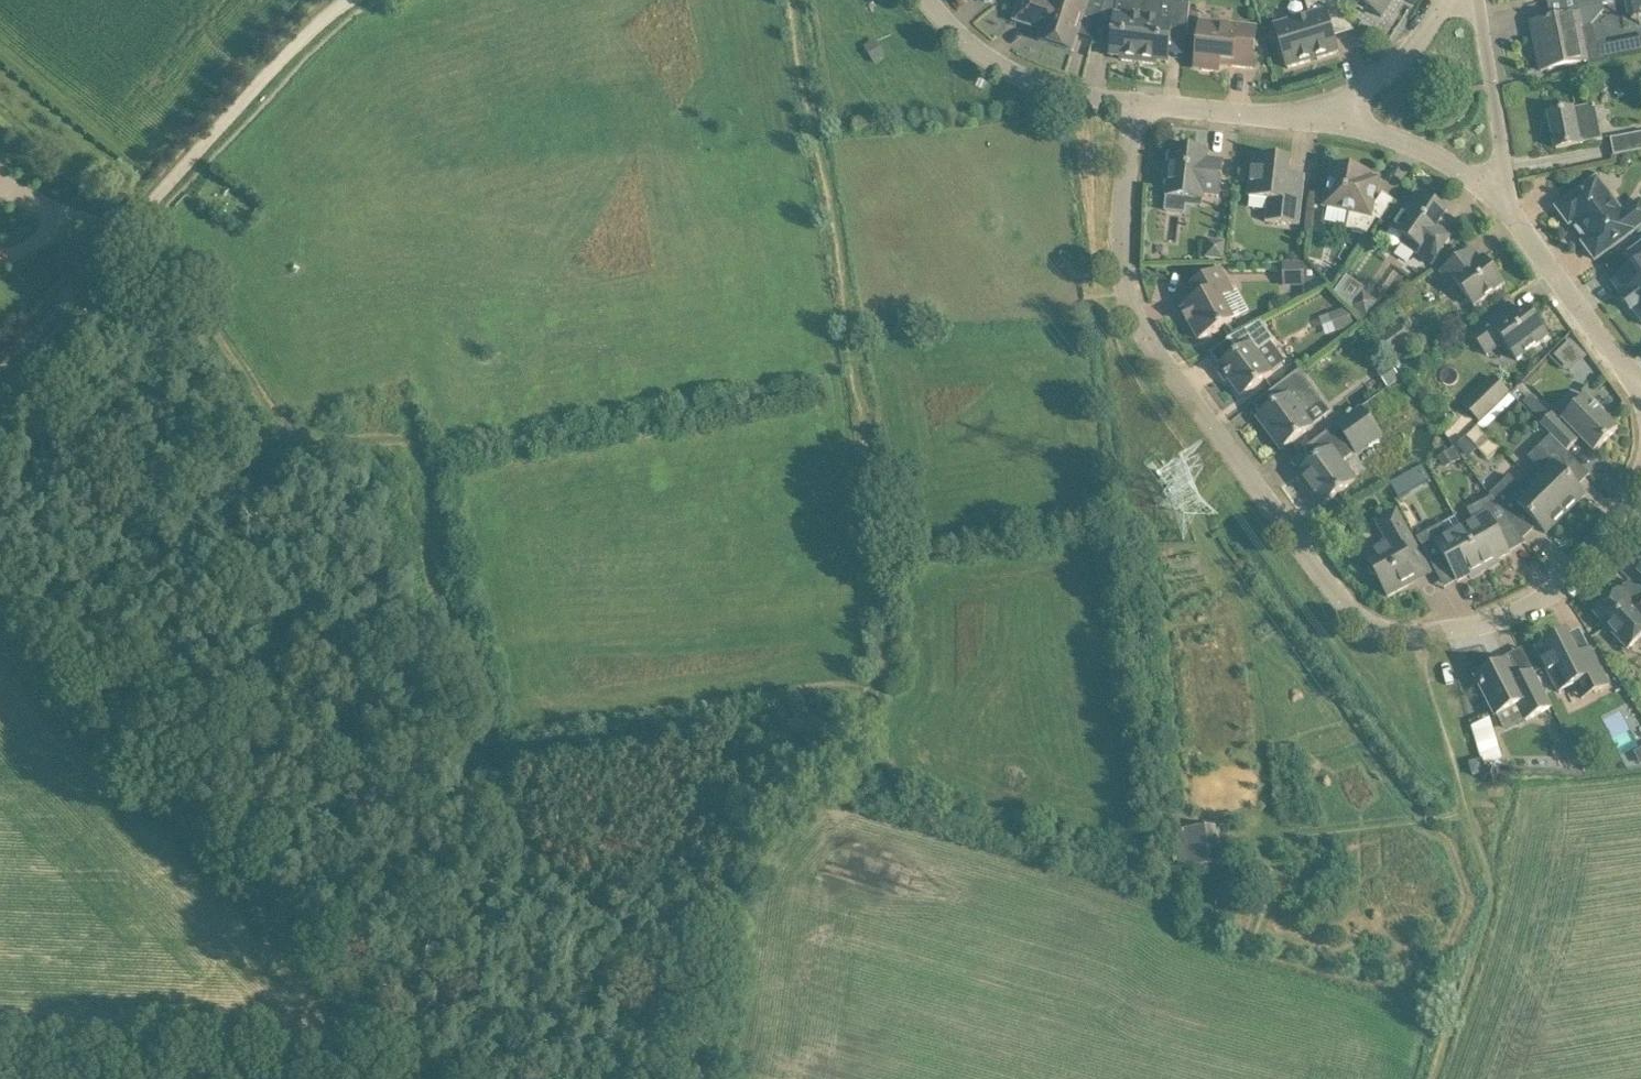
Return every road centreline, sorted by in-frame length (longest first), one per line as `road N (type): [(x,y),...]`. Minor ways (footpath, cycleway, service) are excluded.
road 1 (residential): [(1640,478),(1586,563),(1524,609),(1418,635),(1359,619),(1122,297),(1129,104)]
road 2 (track): [(421,1078),(0,610)]
road 3 (unclassified): [(0,373),(347,0)]
road 4 (track): [(1436,1078),(1493,896),(1467,809)]
road 5 (residential): [(1129,104),(1004,68),(961,33),(937,0)]
road 6 (residential): [(1640,385),(1569,303),(1511,206)]
road 7 (residential): [(1511,206),(1476,0)]
road 8 (residential): [(1511,206),(1465,171),(1325,116)]
road 9 (residential): [(1325,116),(1129,104)]
road 10 (residential): [(1325,116),(1383,75),(1445,0)]

